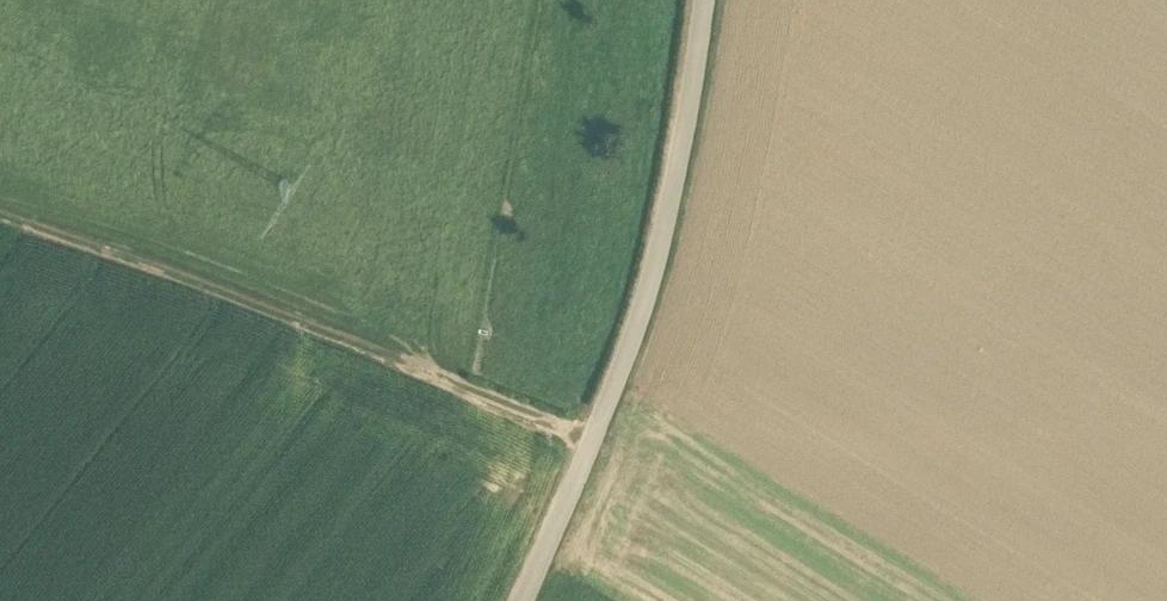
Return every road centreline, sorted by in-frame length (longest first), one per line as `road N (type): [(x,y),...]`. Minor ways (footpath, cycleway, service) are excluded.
road 1 (track): [(0,224),(591,441)]
road 2 (unclassified): [(524,600),(649,278),(682,147),(702,0)]

